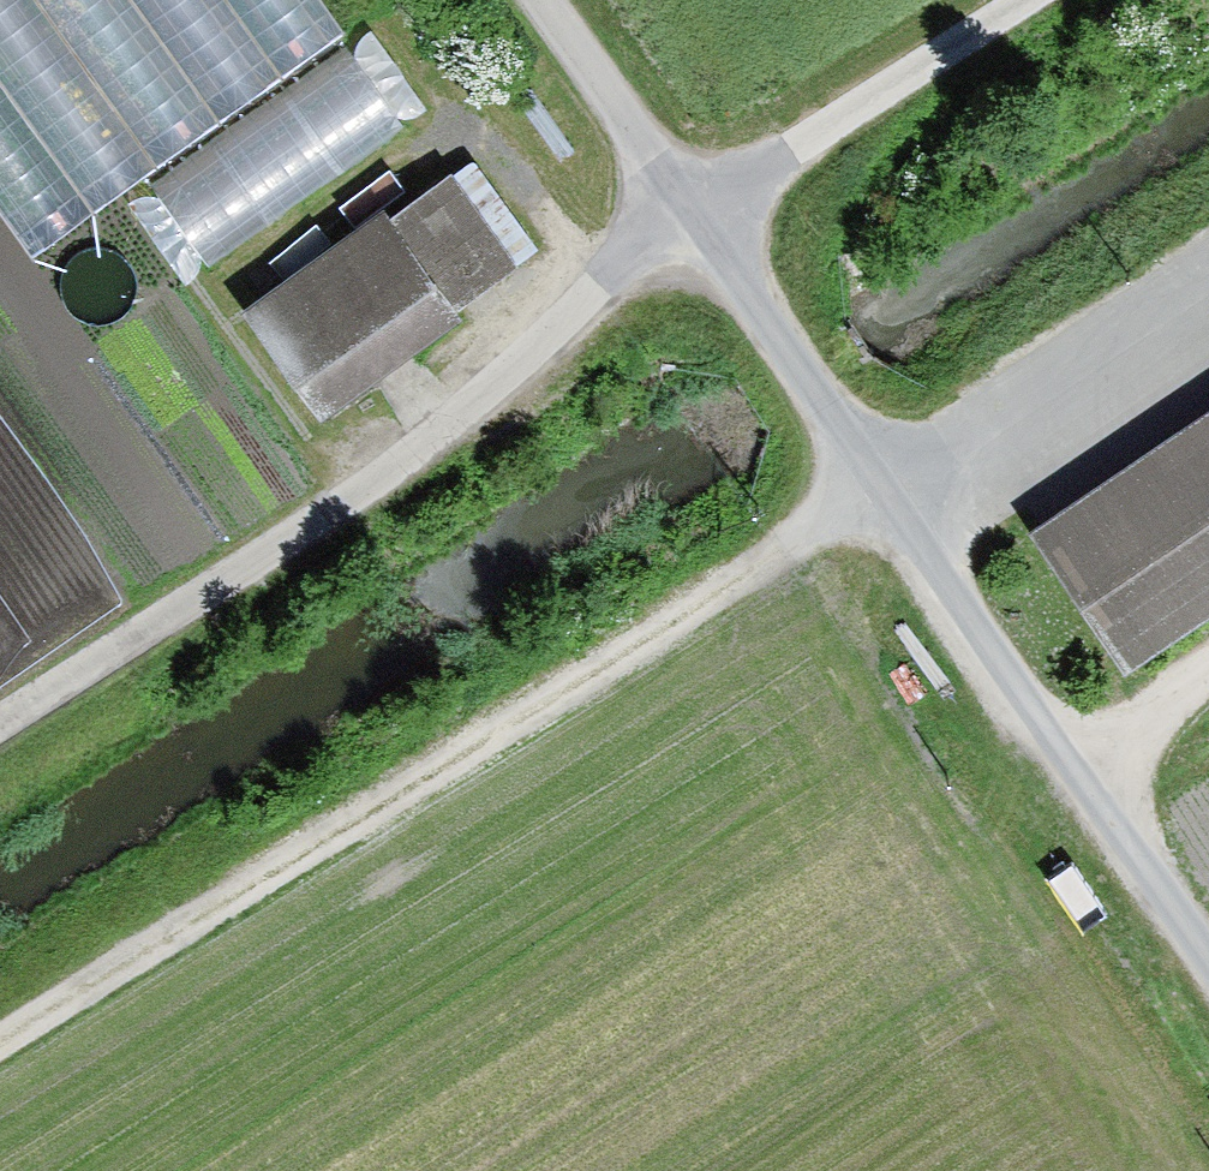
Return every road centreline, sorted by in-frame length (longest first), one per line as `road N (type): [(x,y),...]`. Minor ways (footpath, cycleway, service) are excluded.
road 1 (track): [(0,1043),(1208,289)]
road 2 (track): [(1067,0),(0,696)]
road 3 (track): [(534,0),(1208,950)]

